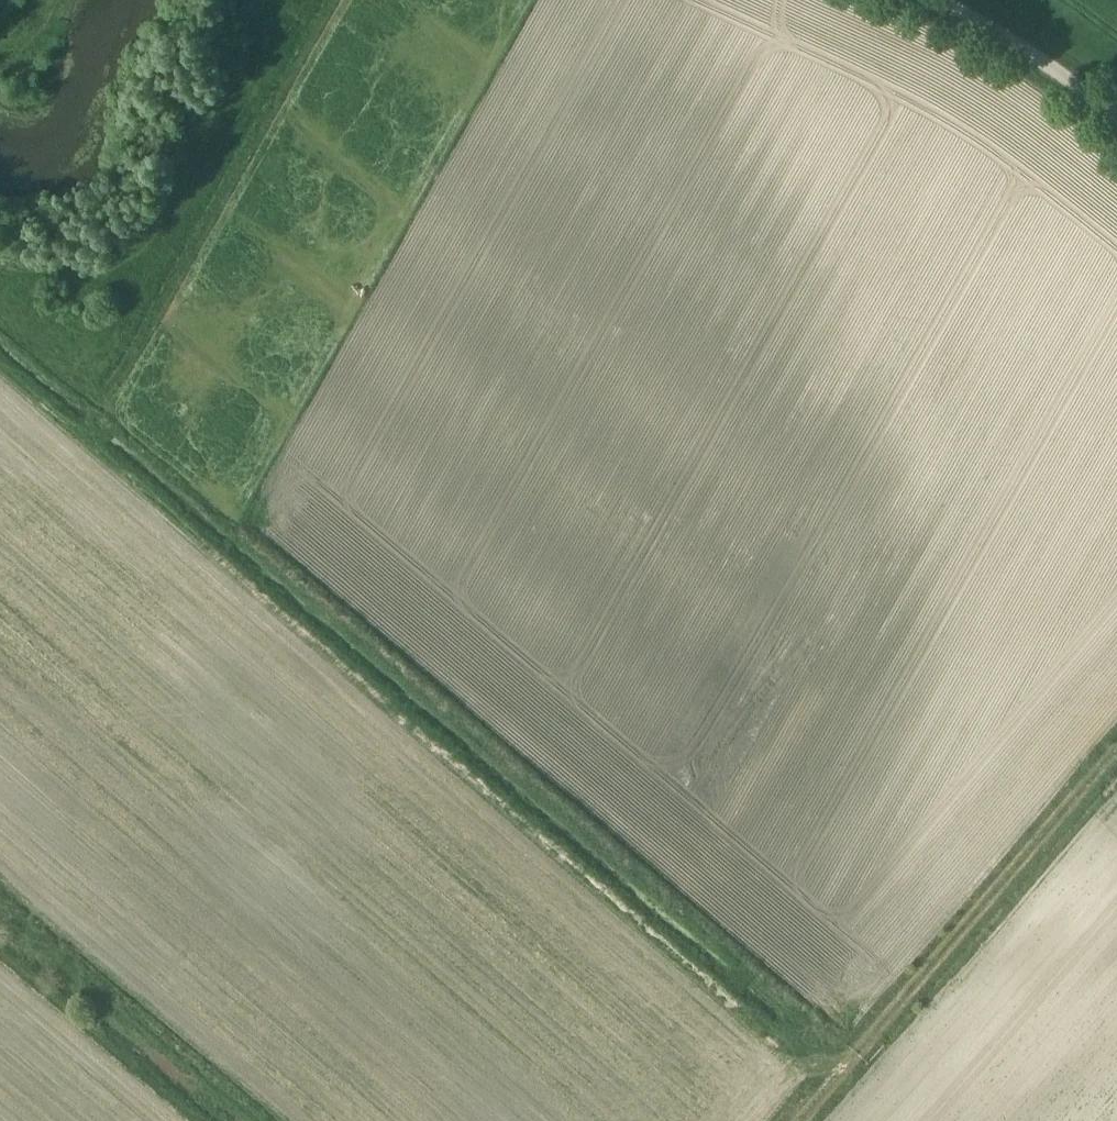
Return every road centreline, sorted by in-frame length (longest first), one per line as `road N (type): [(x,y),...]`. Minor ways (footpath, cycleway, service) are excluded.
road 1 (track): [(1116,725),(779,1120)]
road 2 (unclassified): [(1116,123),(1004,38),(928,0)]

